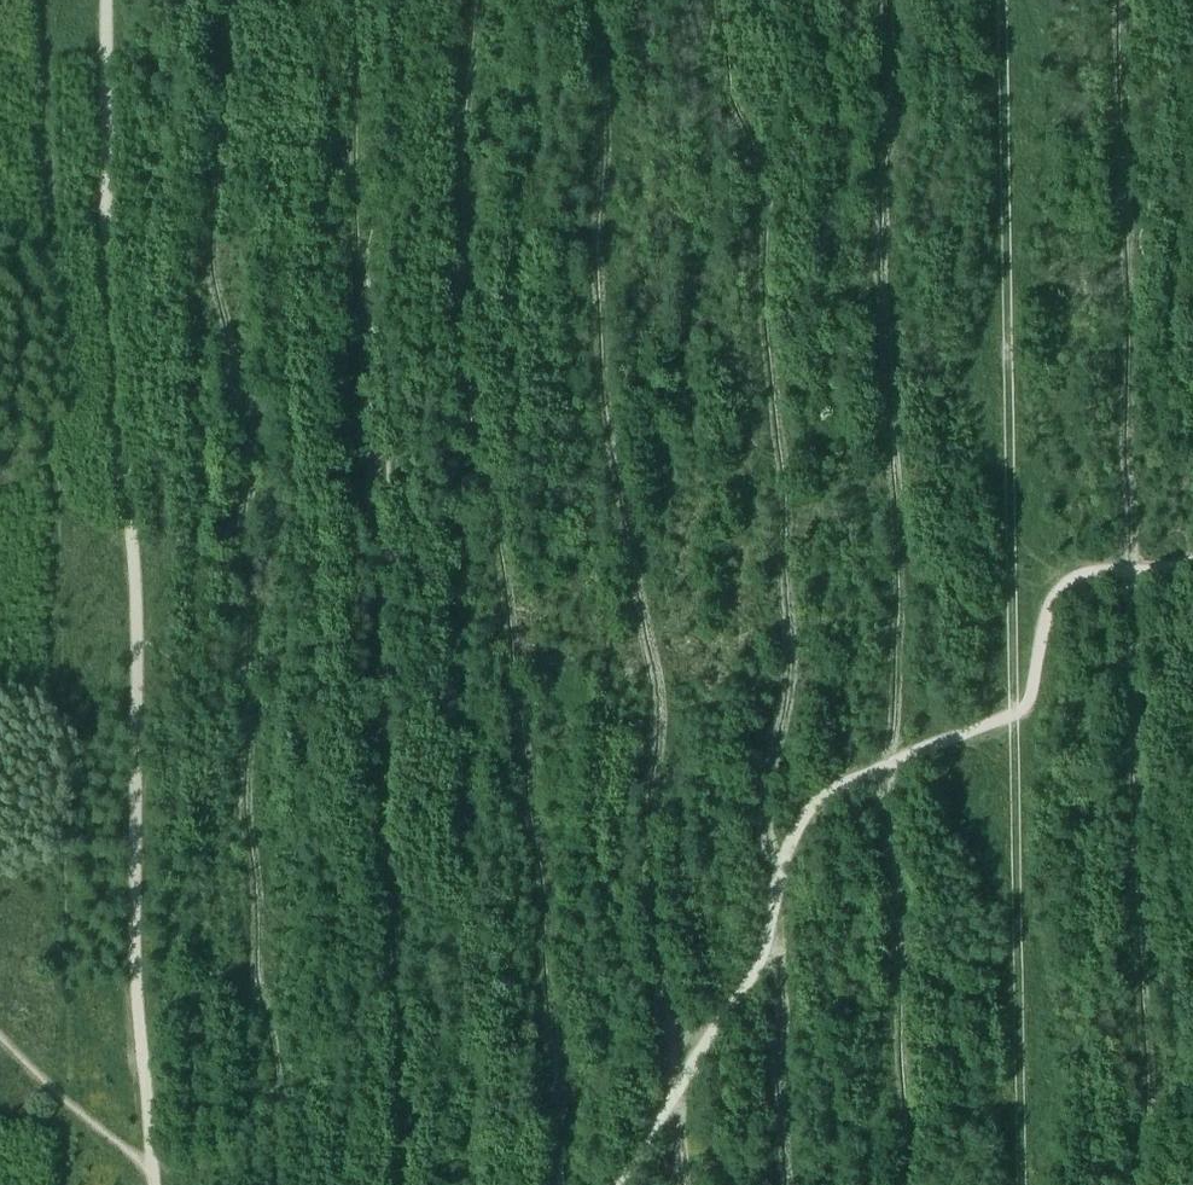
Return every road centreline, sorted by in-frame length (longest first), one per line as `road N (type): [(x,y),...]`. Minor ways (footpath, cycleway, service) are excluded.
road 1 (track): [(1021,1184),(1001,0)]
road 2 (track): [(397,734),(439,777),(485,954),(492,1184)]

